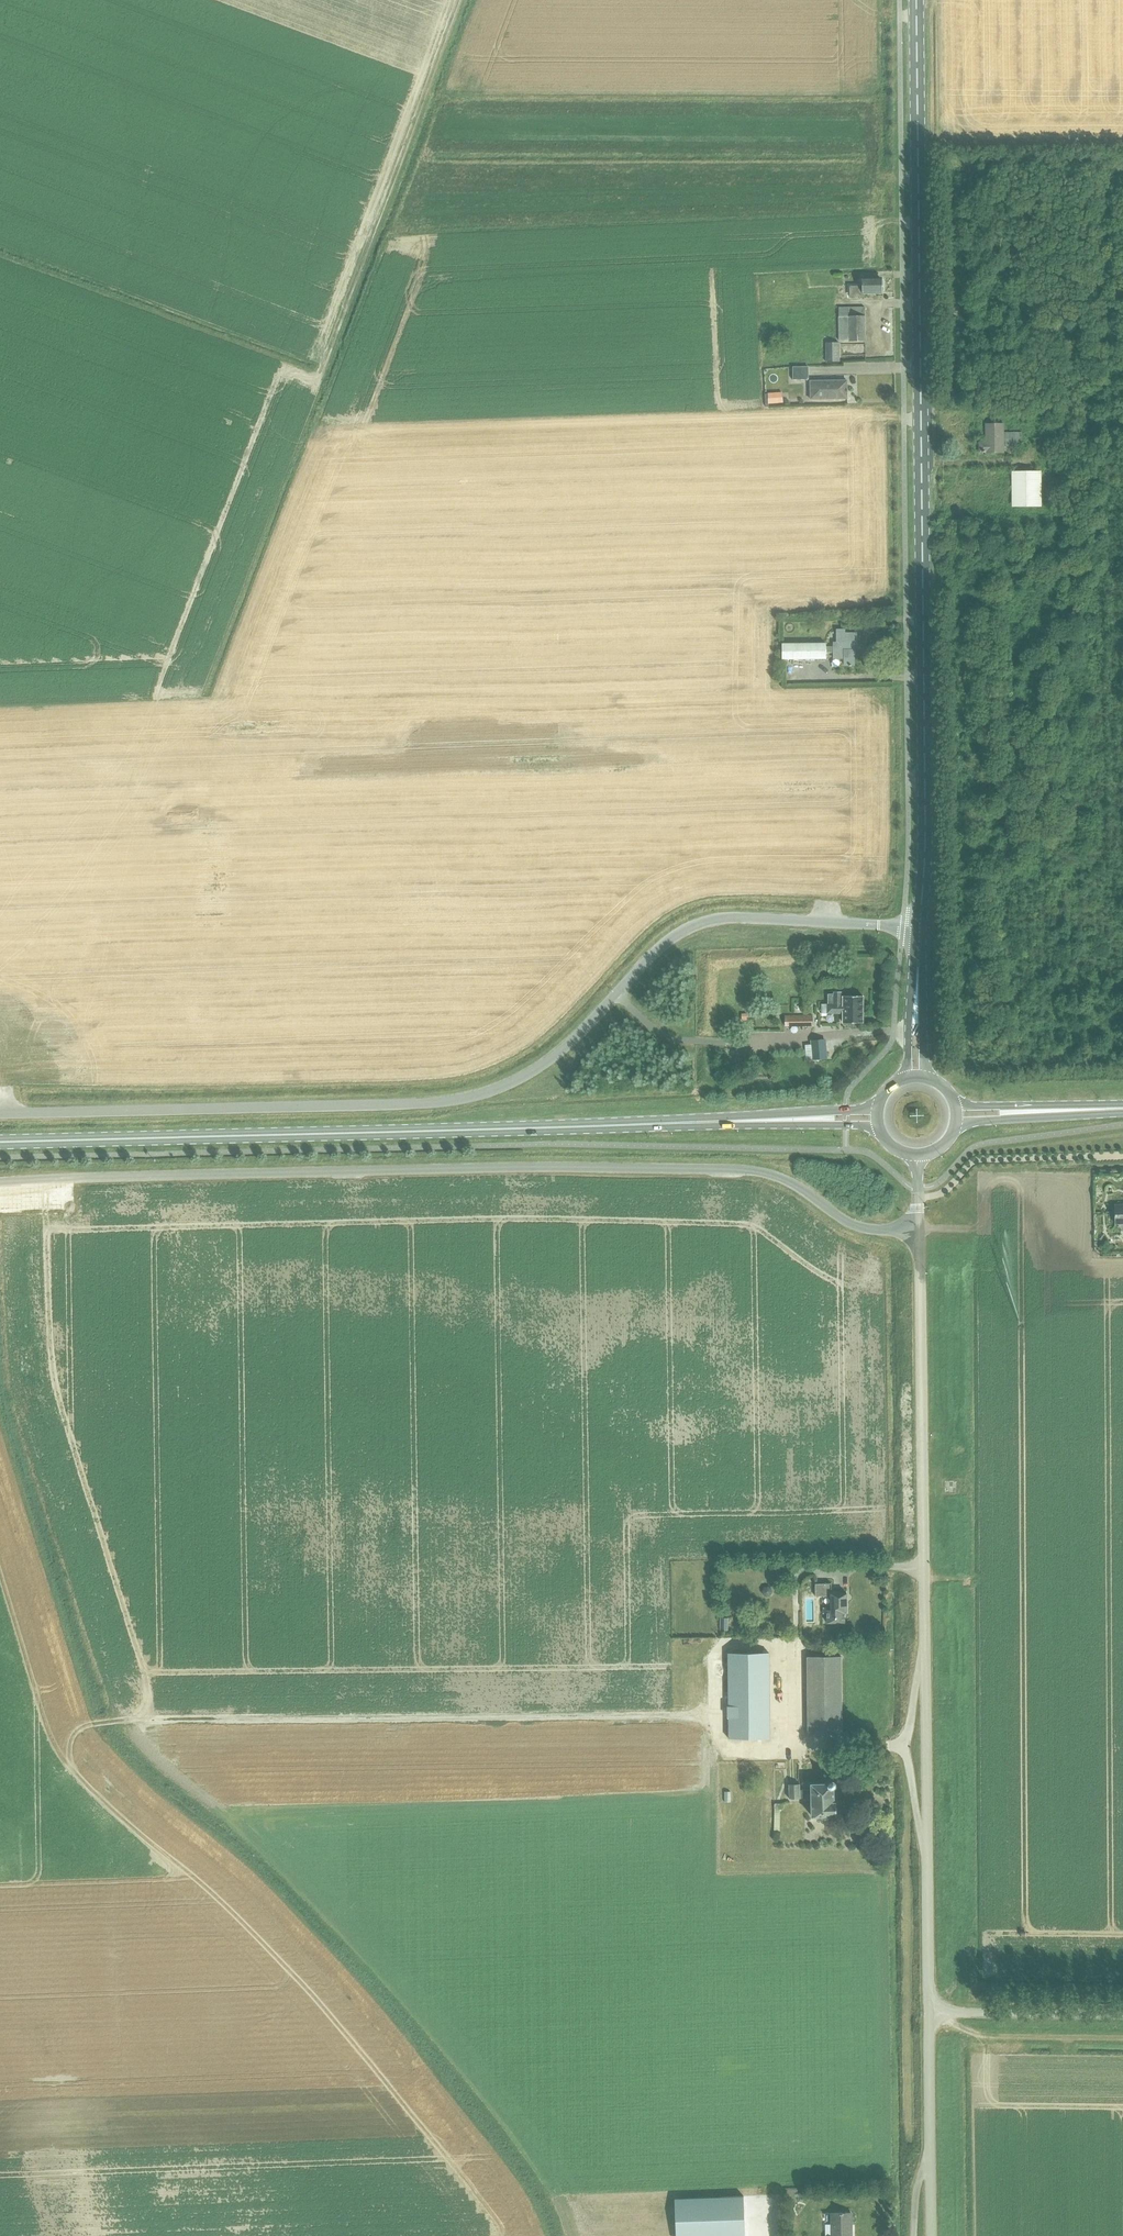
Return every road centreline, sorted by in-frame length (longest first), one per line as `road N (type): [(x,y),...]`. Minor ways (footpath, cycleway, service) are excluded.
road 1 (unclassified): [(0,1116),(452,1103),(529,1076),(570,1045),(660,947),(700,923),(745,917),(920,927)]
road 2 (unclassified): [(0,1183),(497,1168),(749,1170),(792,1183),(857,1226),(919,1230)]
road 3 (tertiary): [(920,927),(916,0)]
road 4 (primary): [(0,1142),(797,1119)]
road 5 (unclassified): [(928,2011),(919,1230)]
road 6 (track): [(718,1714),(92,1721)]
road 7 (unclassified): [(931,2235),(928,2011)]
road 8 (unclassified): [(1122,2013),(928,2011)]

